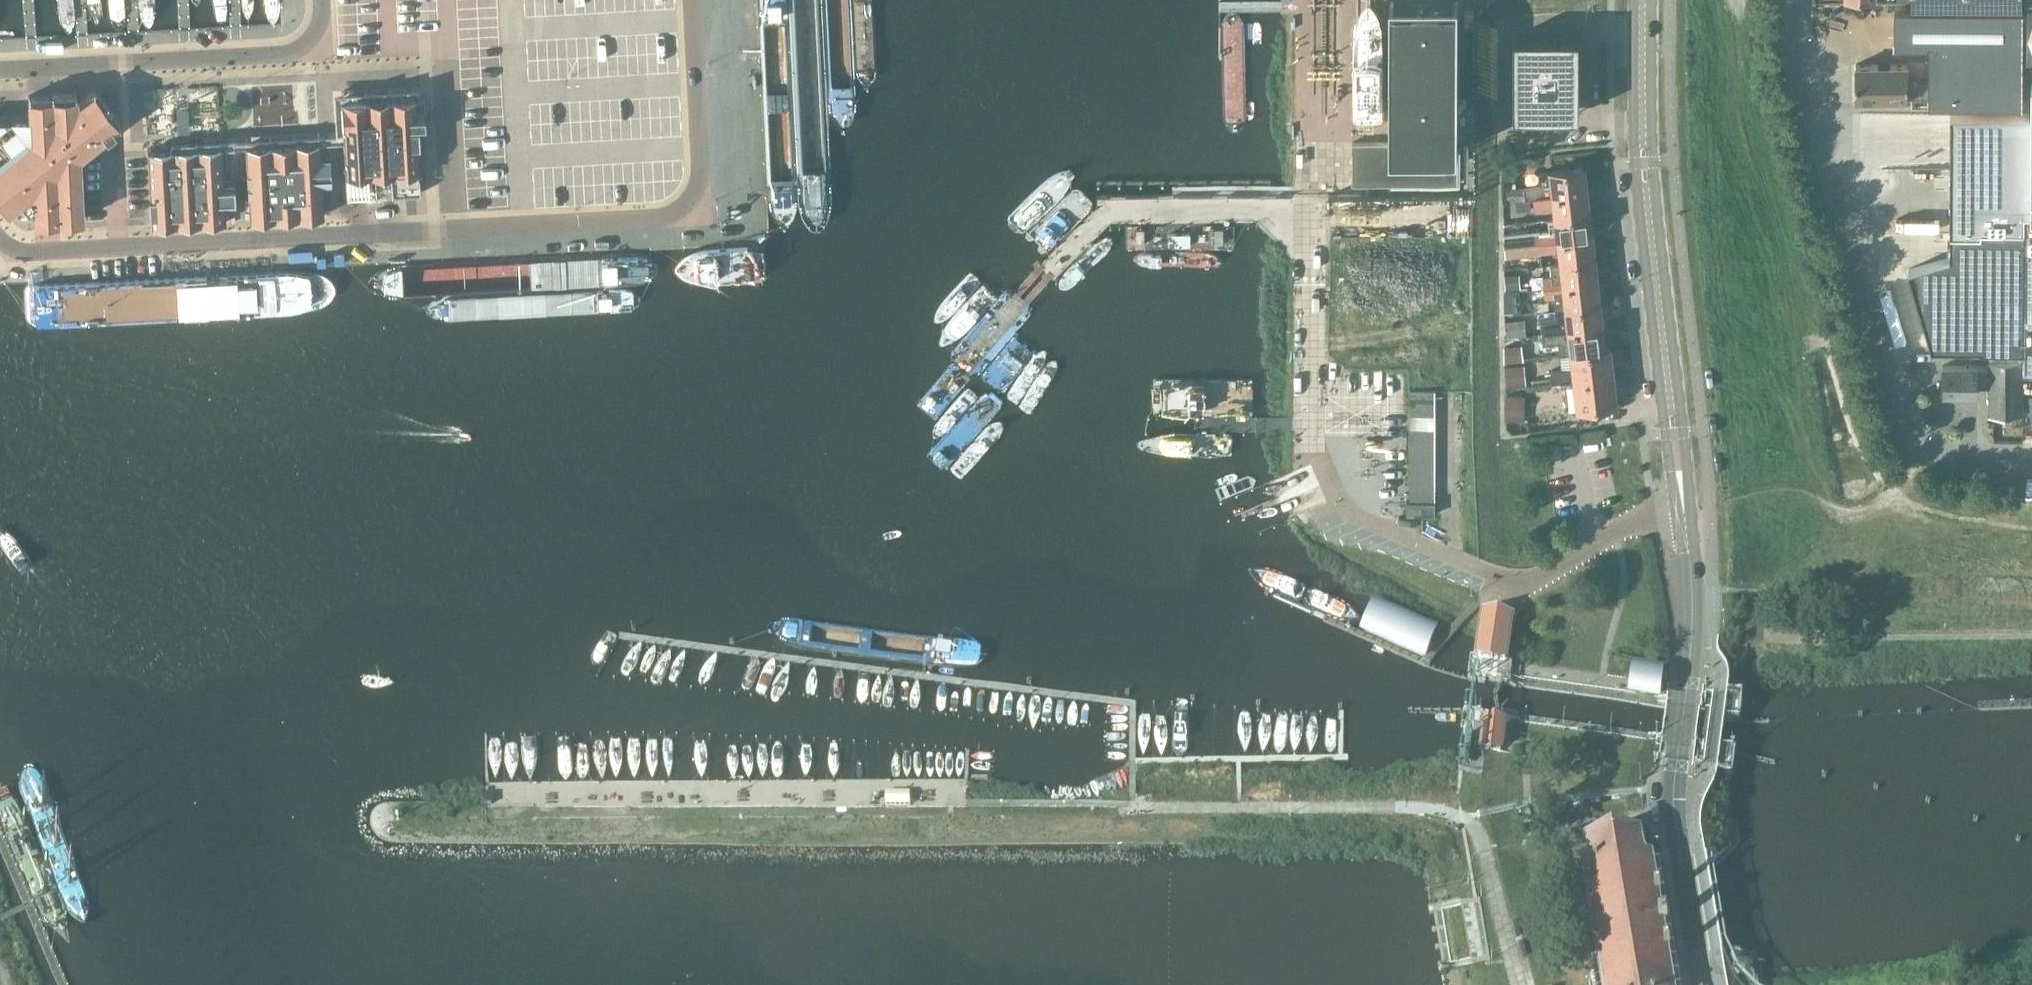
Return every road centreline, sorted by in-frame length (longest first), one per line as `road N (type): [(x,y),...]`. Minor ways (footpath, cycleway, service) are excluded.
road 1 (unclassified): [(0,239),(34,251),(702,215),(692,0)]
road 2 (unclassified): [(1683,512),(1636,520),(1513,585),(1331,504),(1307,442),(1307,212),(1293,211)]
road 3 (unclassified): [(2031,462),(1934,448),(1904,417),(1804,77),(1799,0)]
road 4 (primary): [(1633,0),(1639,214),(1673,487),(1682,500)]
road 5 (primary): [(1682,500),(1687,466),(1653,168),(1651,0)]
road 6 (primary): [(1703,984),(1674,805),(1691,644),(1683,512)]
road 7 (unclassified): [(322,0),(312,36),(280,54),(0,69)]

